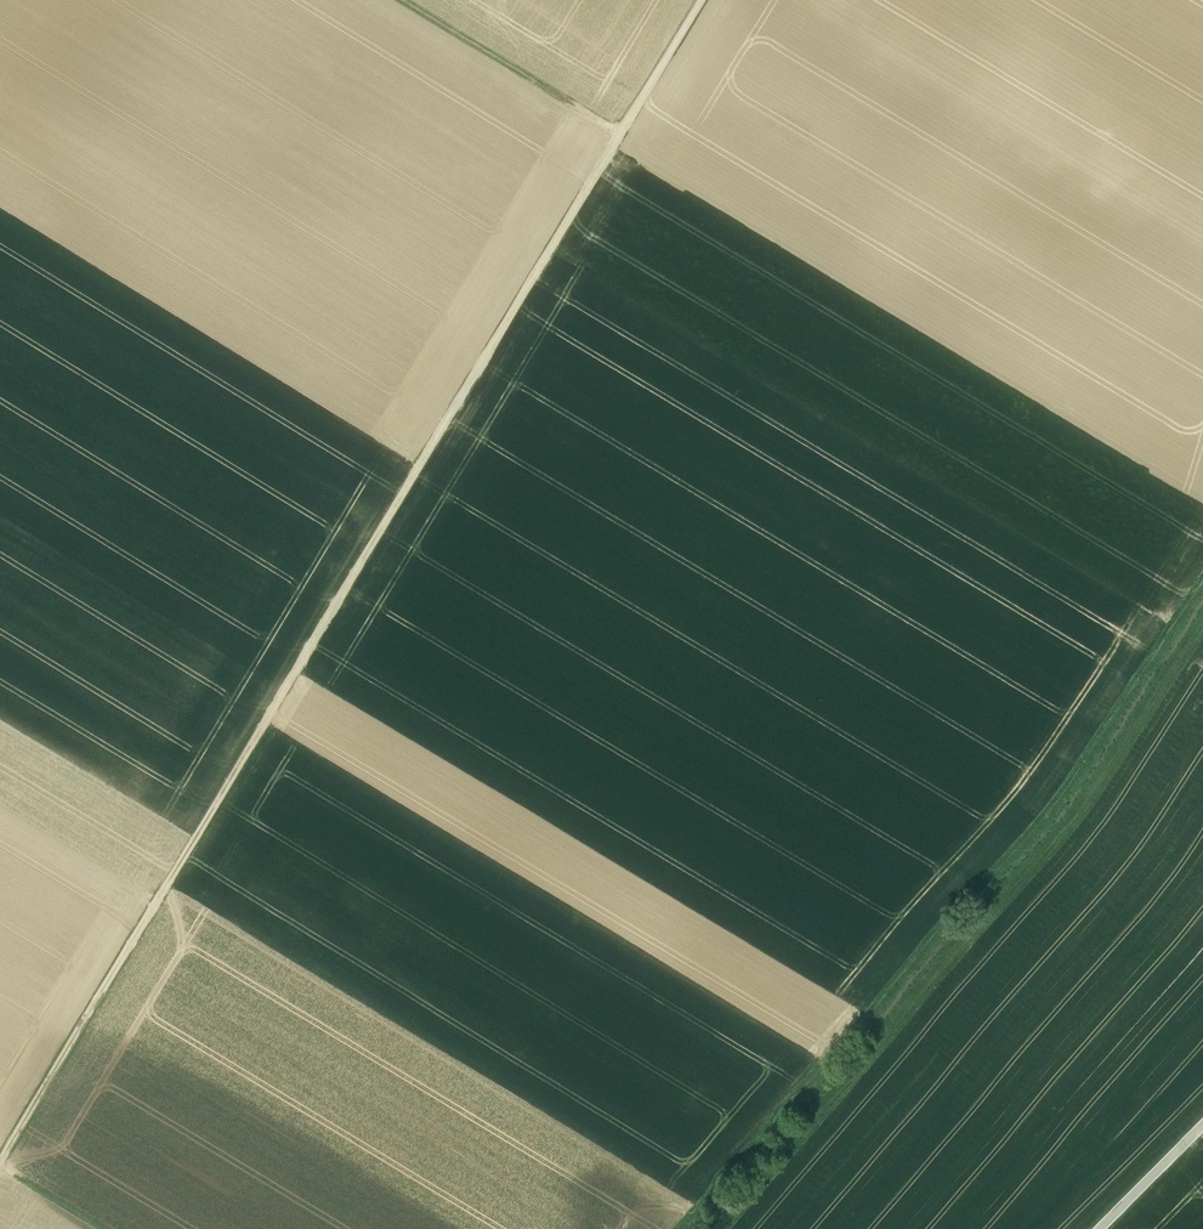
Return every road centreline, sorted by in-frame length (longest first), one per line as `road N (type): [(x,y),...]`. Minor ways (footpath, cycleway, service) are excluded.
road 1 (track): [(0,1163),(701,0)]
road 2 (track): [(683,1228),(1059,794),(1202,578)]
road 3 (track): [(404,0),(621,132)]
road 4 (unclassified): [(1100,1228),(1202,1125)]

